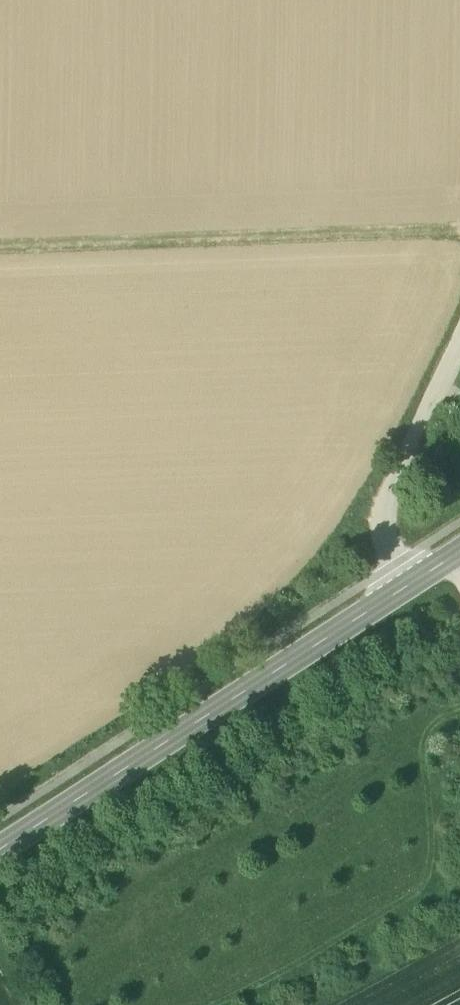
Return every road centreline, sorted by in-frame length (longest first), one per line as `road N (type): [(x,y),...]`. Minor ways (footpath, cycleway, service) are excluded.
road 1 (secondary): [(0,850),(459,551)]
road 2 (track): [(0,246),(459,229)]
road 3 (track): [(459,338),(389,493),(387,539),(401,590)]

